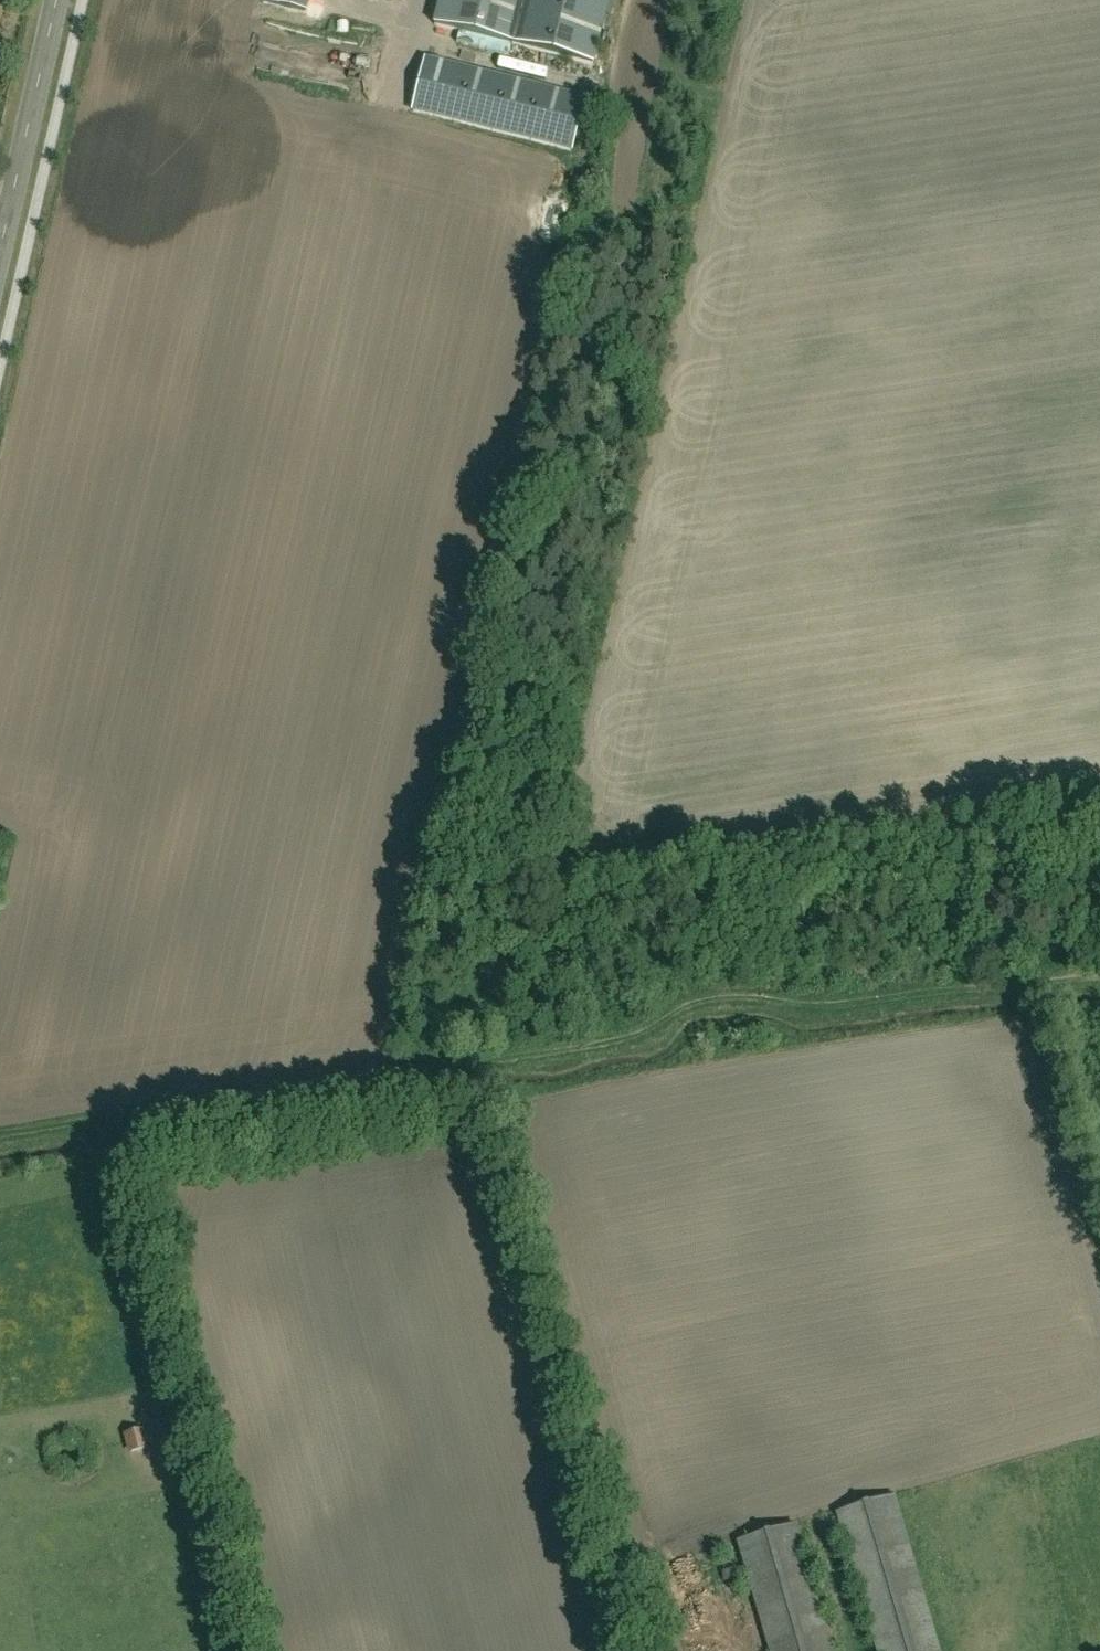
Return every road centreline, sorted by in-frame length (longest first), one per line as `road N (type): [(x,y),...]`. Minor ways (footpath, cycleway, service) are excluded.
road 1 (tertiary): [(57,0),(0,251)]

